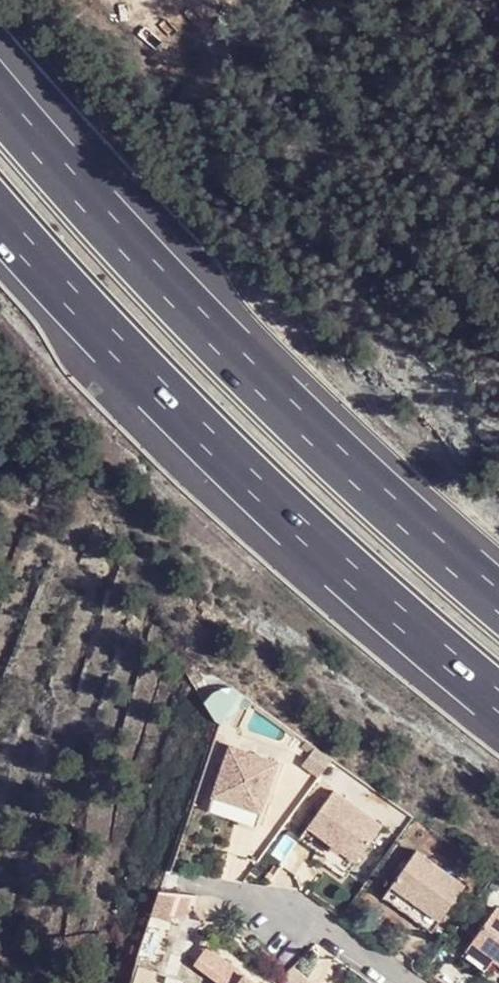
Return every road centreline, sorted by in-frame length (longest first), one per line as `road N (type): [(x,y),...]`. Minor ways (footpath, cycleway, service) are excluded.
road 1 (motorway): [(498,601),(397,525),(182,303),(0,86)]
road 2 (motorway): [(0,215),(190,423),(498,697)]

